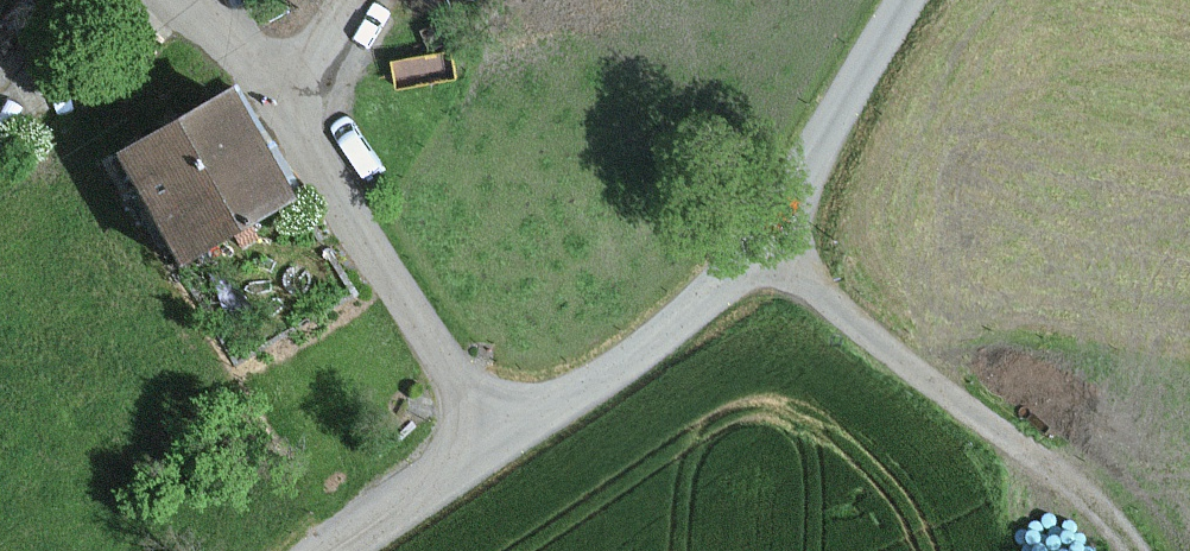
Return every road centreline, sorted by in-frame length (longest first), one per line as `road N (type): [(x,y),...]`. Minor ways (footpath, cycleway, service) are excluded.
road 1 (tertiary): [(496,444),(617,363),(724,276),(795,183),(900,0)]
road 2 (unclassified): [(496,444),(278,96),(188,0)]
road 3 (track): [(759,236),(880,346),(1089,501),(1132,550)]
road 4 (tertiary): [(332,550),(496,444)]

